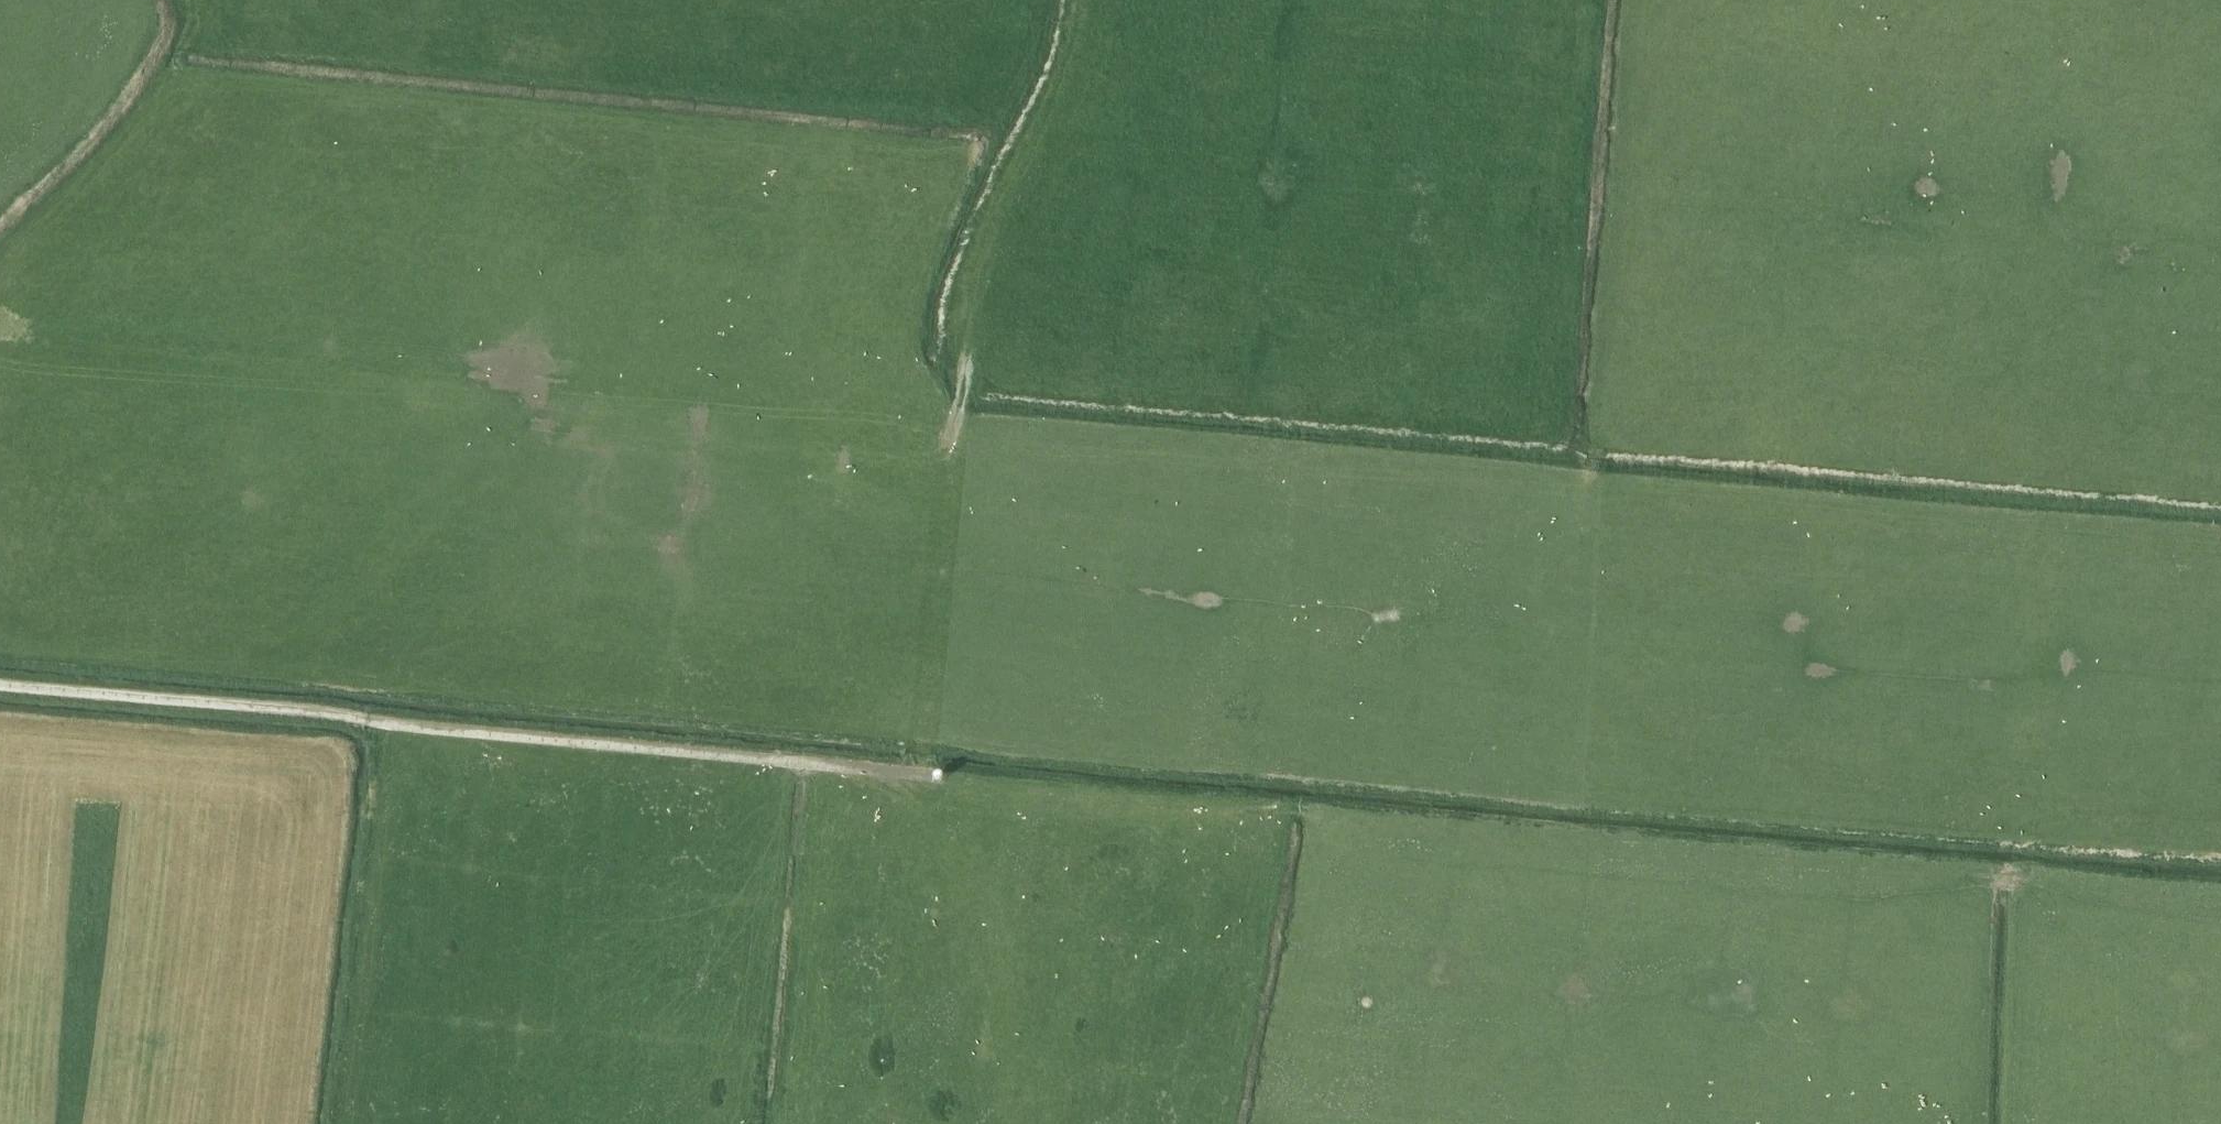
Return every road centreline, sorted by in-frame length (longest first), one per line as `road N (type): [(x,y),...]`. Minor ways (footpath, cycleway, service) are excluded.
road 1 (track): [(737,757),(921,777)]

